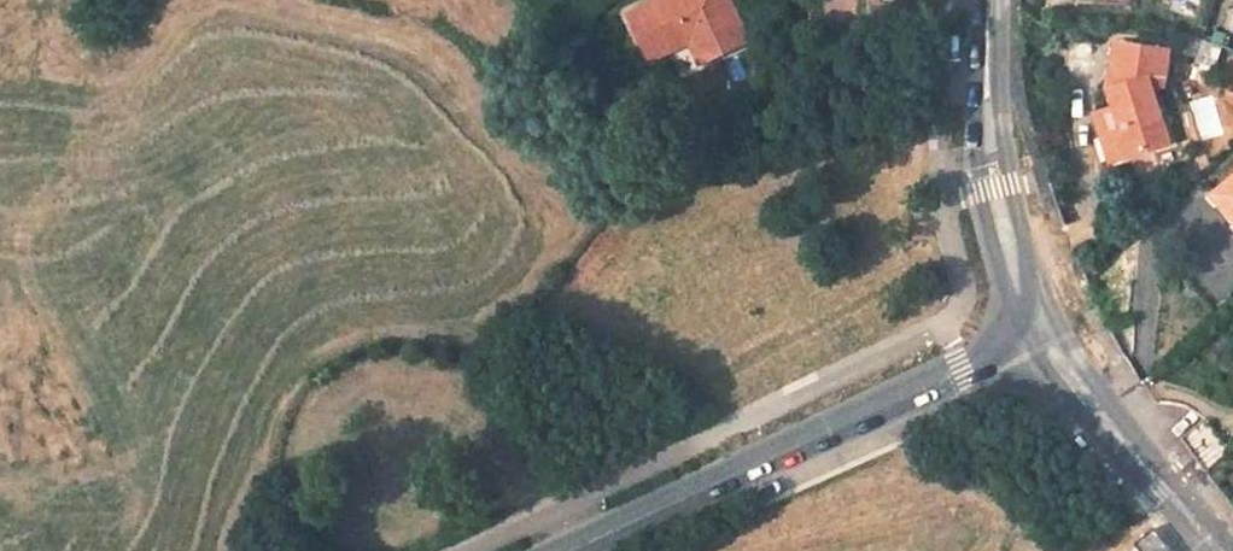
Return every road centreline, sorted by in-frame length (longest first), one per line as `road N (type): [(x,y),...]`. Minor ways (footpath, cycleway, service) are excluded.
road 1 (tertiary): [(572,550),(960,364),(1042,334)]
road 2 (tertiary): [(983,0),(981,101),(1001,225),(1042,334)]
road 3 (tertiary): [(1042,334),(1221,550)]

